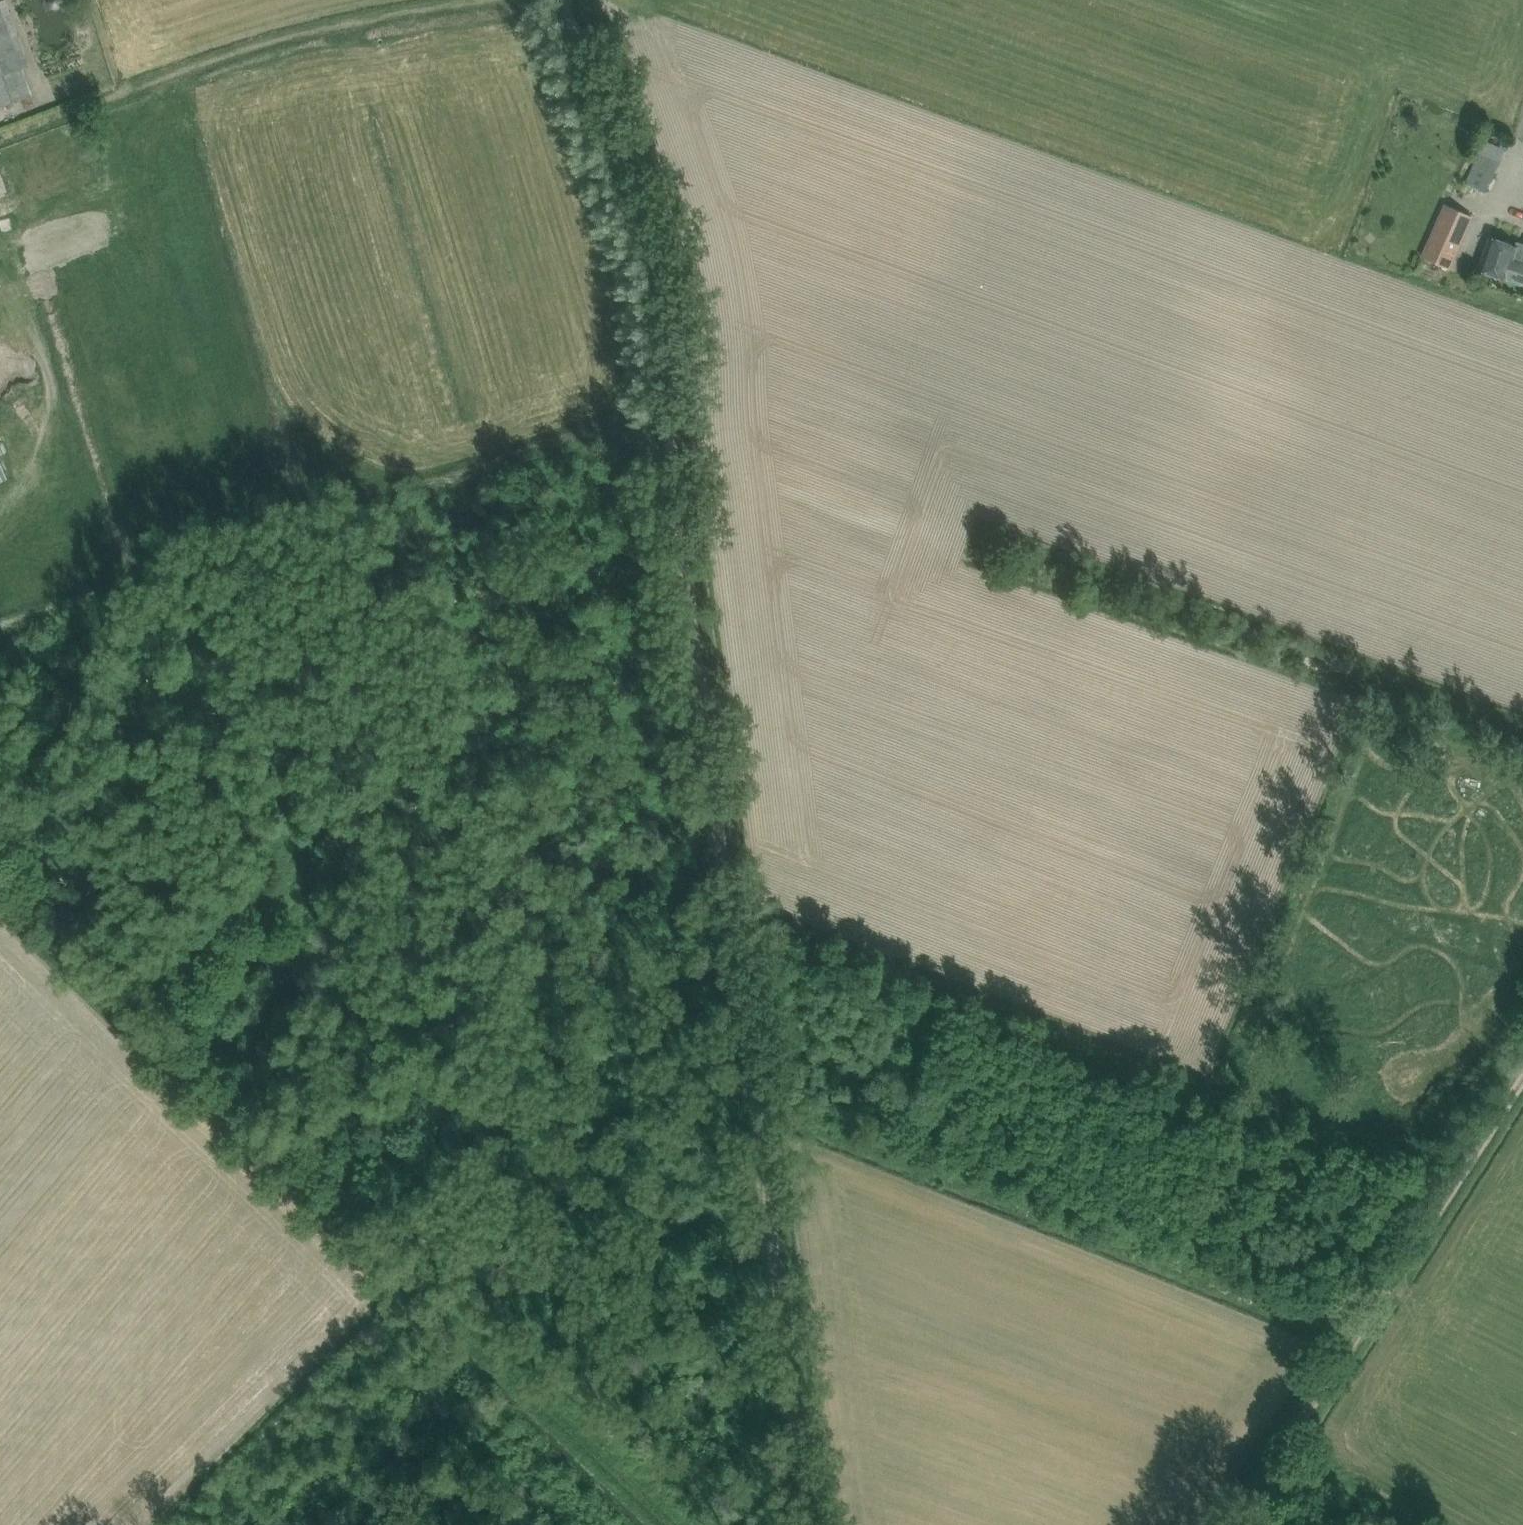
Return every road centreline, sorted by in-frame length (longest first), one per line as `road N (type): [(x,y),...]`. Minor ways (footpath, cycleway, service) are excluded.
road 1 (track): [(811,1524),(661,423),(666,332),(654,254),(559,0)]
road 2 (track): [(1229,1524),(1522,1075)]
road 3 (track): [(502,0),(307,32),(0,139)]
road 4 (unclassified): [(1522,143),(1456,280)]

